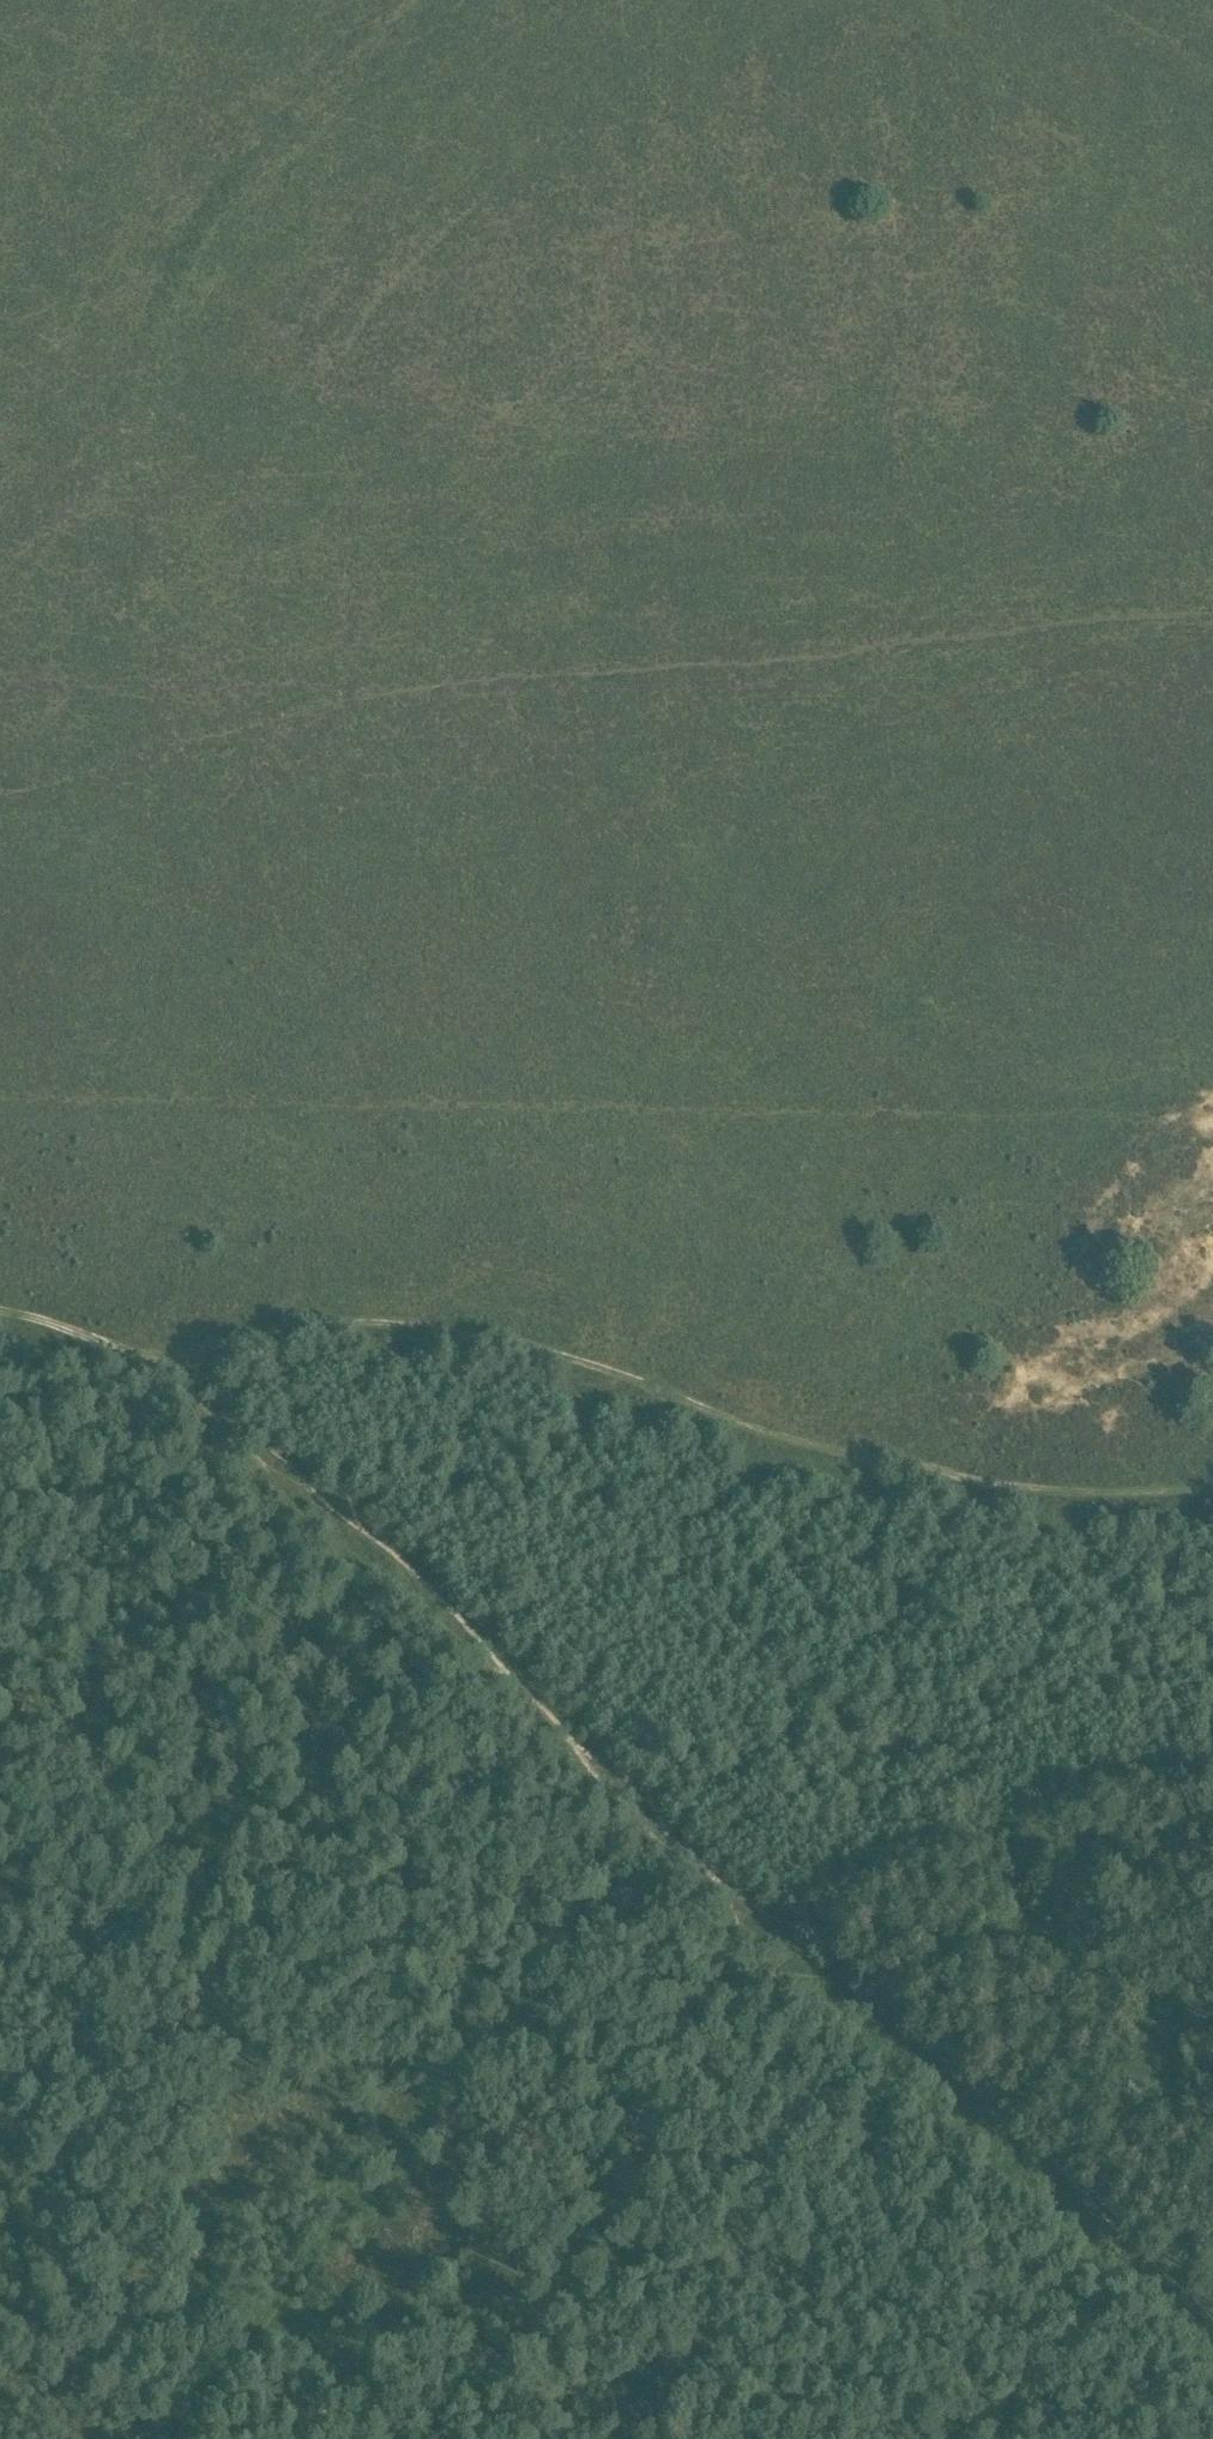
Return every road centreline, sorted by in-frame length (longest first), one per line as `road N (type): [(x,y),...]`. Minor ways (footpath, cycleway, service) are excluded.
road 1 (track): [(168,1367),(260,1336),(426,1328),(545,1352),(838,1452),(991,1478),(1142,1492),(1212,1488)]
road 2 (track): [(168,1367),(0,1311)]

